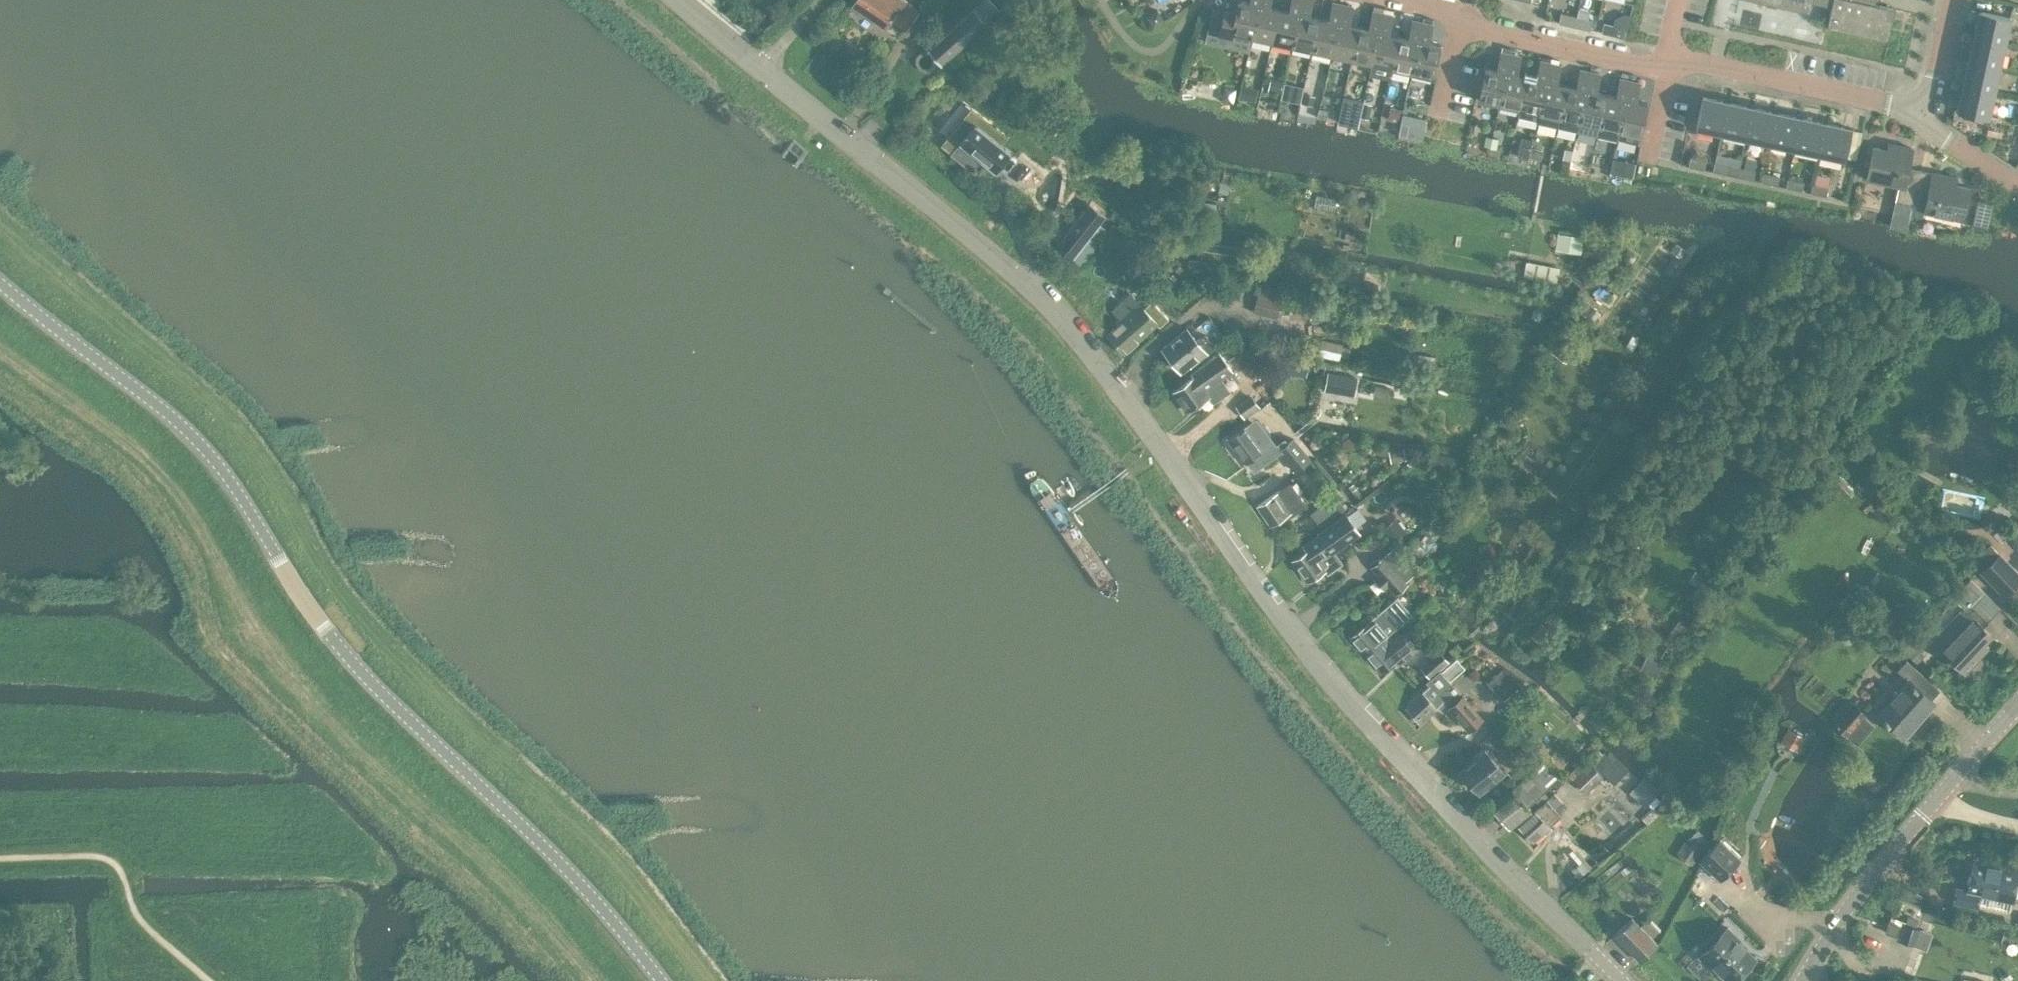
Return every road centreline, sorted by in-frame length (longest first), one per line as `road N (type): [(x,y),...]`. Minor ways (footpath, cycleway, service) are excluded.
road 1 (unclassified): [(1626,980),(1352,701),(1055,307),(680,0)]
road 2 (track): [(724,980),(623,855),(349,591),(248,429),(0,206)]
road 3 (tertiary): [(661,980),(529,833),(359,676),(175,419),(0,283)]
road 4 (track): [(0,348),(153,464),(190,509),(262,649),(594,980)]
road 5 (tertiary): [(1799,980),(1922,814),(2017,707)]
road 6 (residential): [(1669,63),(1494,31),(1404,0)]
road 7 (residential): [(1922,114),(1702,63),(1669,63)]

